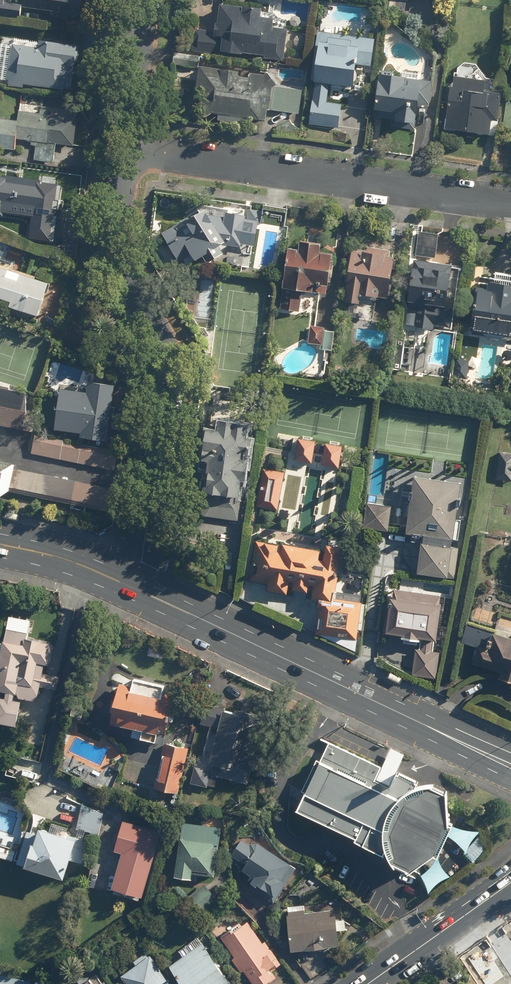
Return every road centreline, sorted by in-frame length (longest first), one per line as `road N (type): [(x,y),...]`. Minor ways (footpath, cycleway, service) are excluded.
road 1 (residential): [(125,147),(112,260),(172,368),(138,588)]
road 2 (secondary): [(493,756),(138,588)]
road 3 (residential): [(125,147),(510,203)]
road 4 (primary): [(368,983),(510,882)]
road 5 (residential): [(144,0),(125,147)]
road 6 (secondary): [(138,588),(0,545)]

